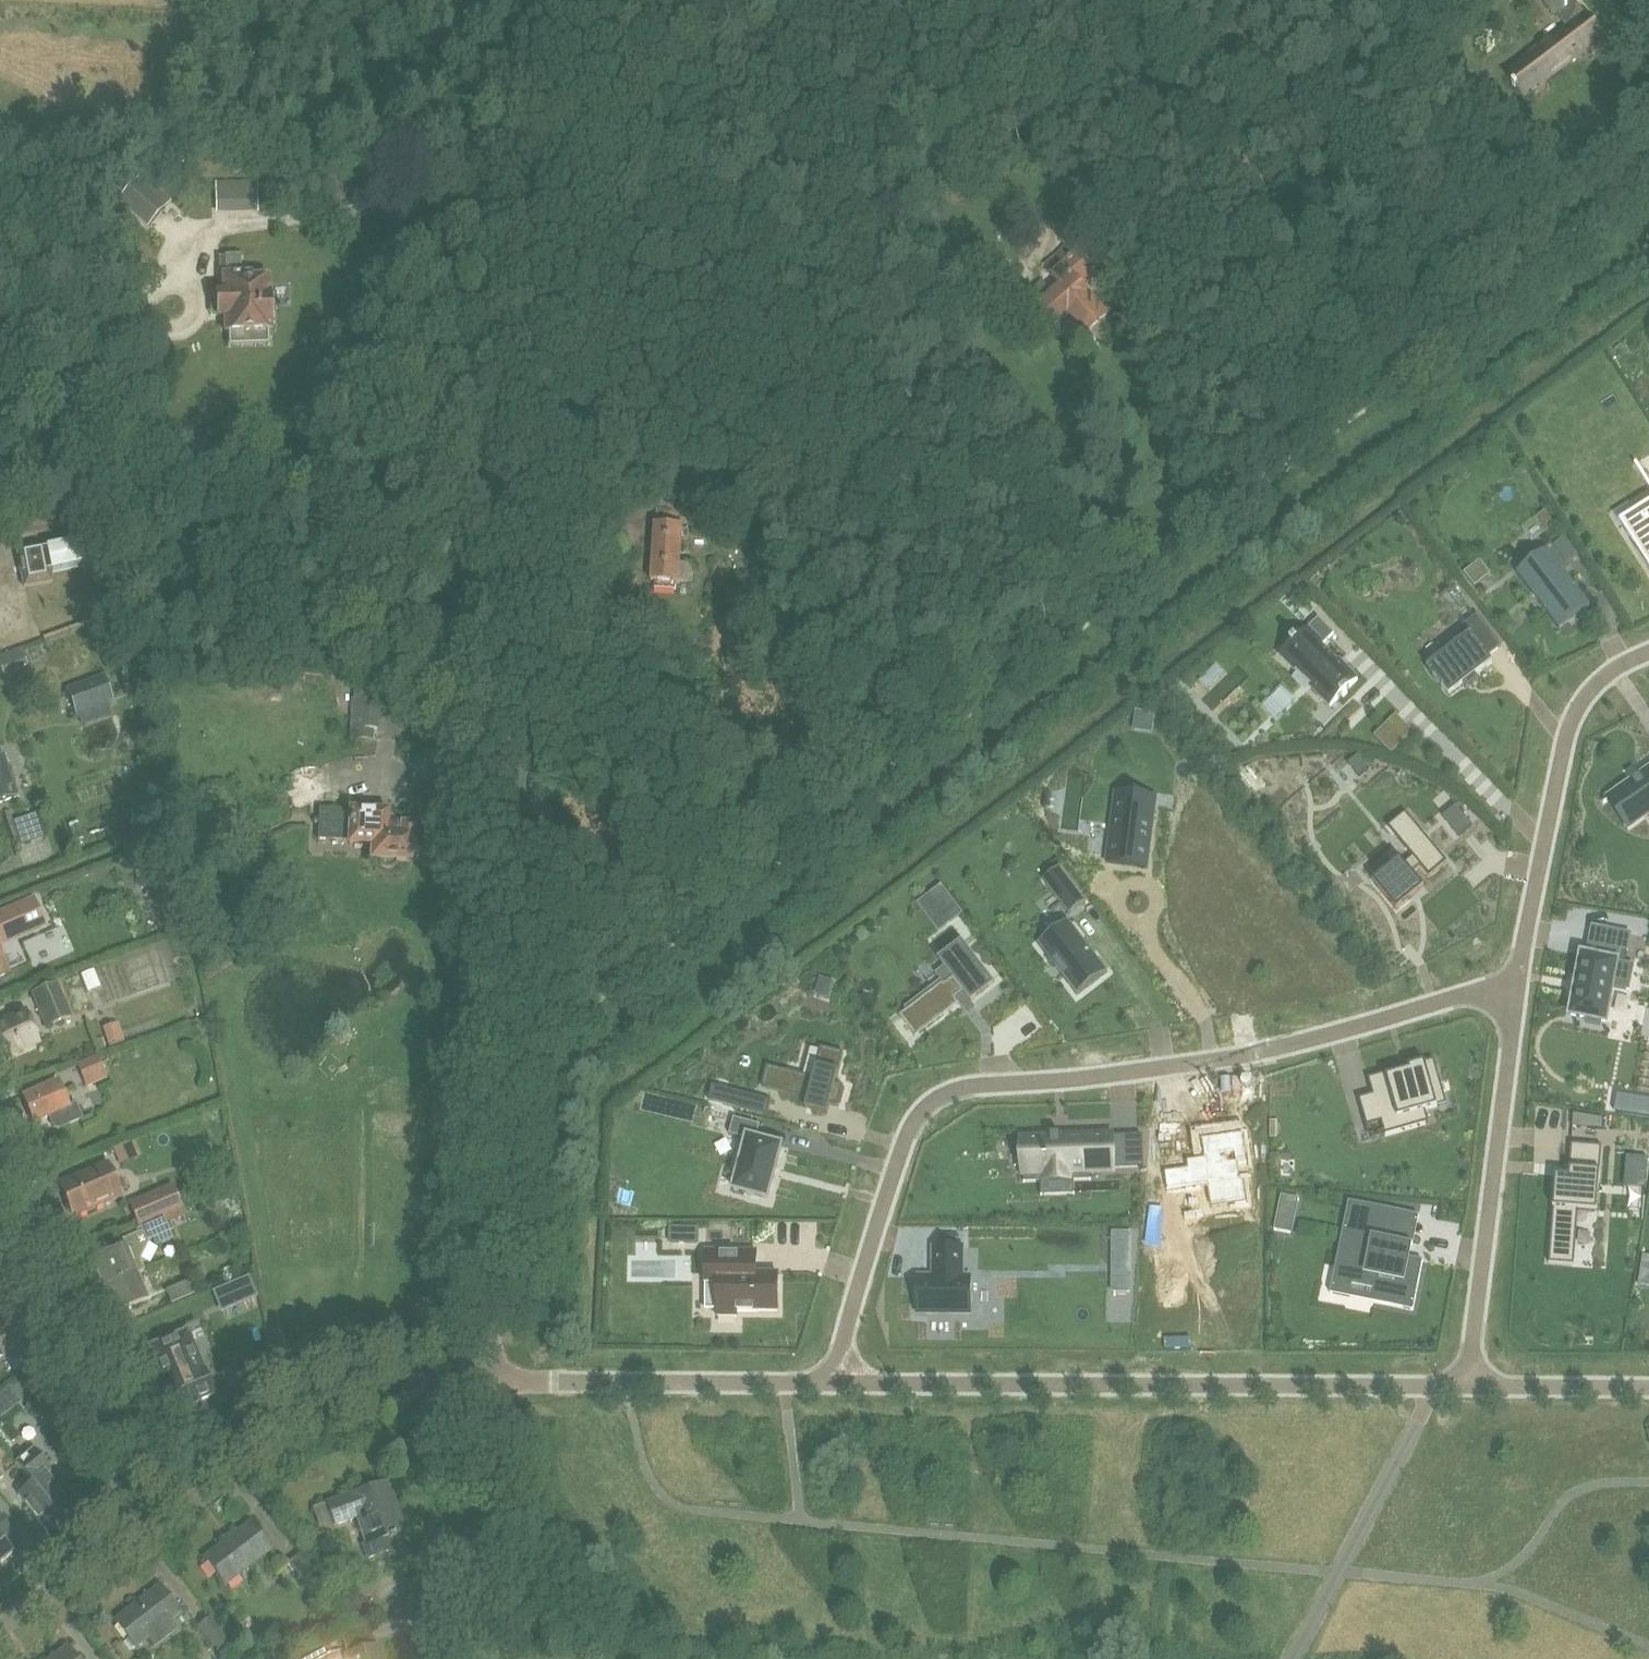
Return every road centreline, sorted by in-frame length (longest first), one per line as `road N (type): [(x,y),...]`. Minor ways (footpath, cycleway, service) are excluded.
road 1 (track): [(1648,174),(505,1069)]
road 2 (unclassified): [(486,1382),(537,590),(586,0)]
road 3 (residential): [(831,1384),(915,1131),(944,1097),(1011,1082),(1139,1074),(1327,1037),(1520,985)]
road 4 (residential): [(1431,1388),(831,1384)]
road 5 (residential): [(1465,1388),(1520,985)]
road 6 (residential): [(1520,985),(1579,703),(1619,668),(1648,654)]
road 7 (residential): [(831,1384),(486,1382)]
road 8 (residential): [(194,1474),(329,1397),(397,1381),(486,1382)]
road 9 (residential): [(124,1463),(0,1181)]
road 10 (residential): [(1294,1658),(1431,1388)]
road 11 (unclassified): [(482,1658),(474,1579),(486,1382)]
road 12 (residential): [(1648,1388),(1465,1388)]
road 13 (residential): [(0,1626),(135,1520)]

